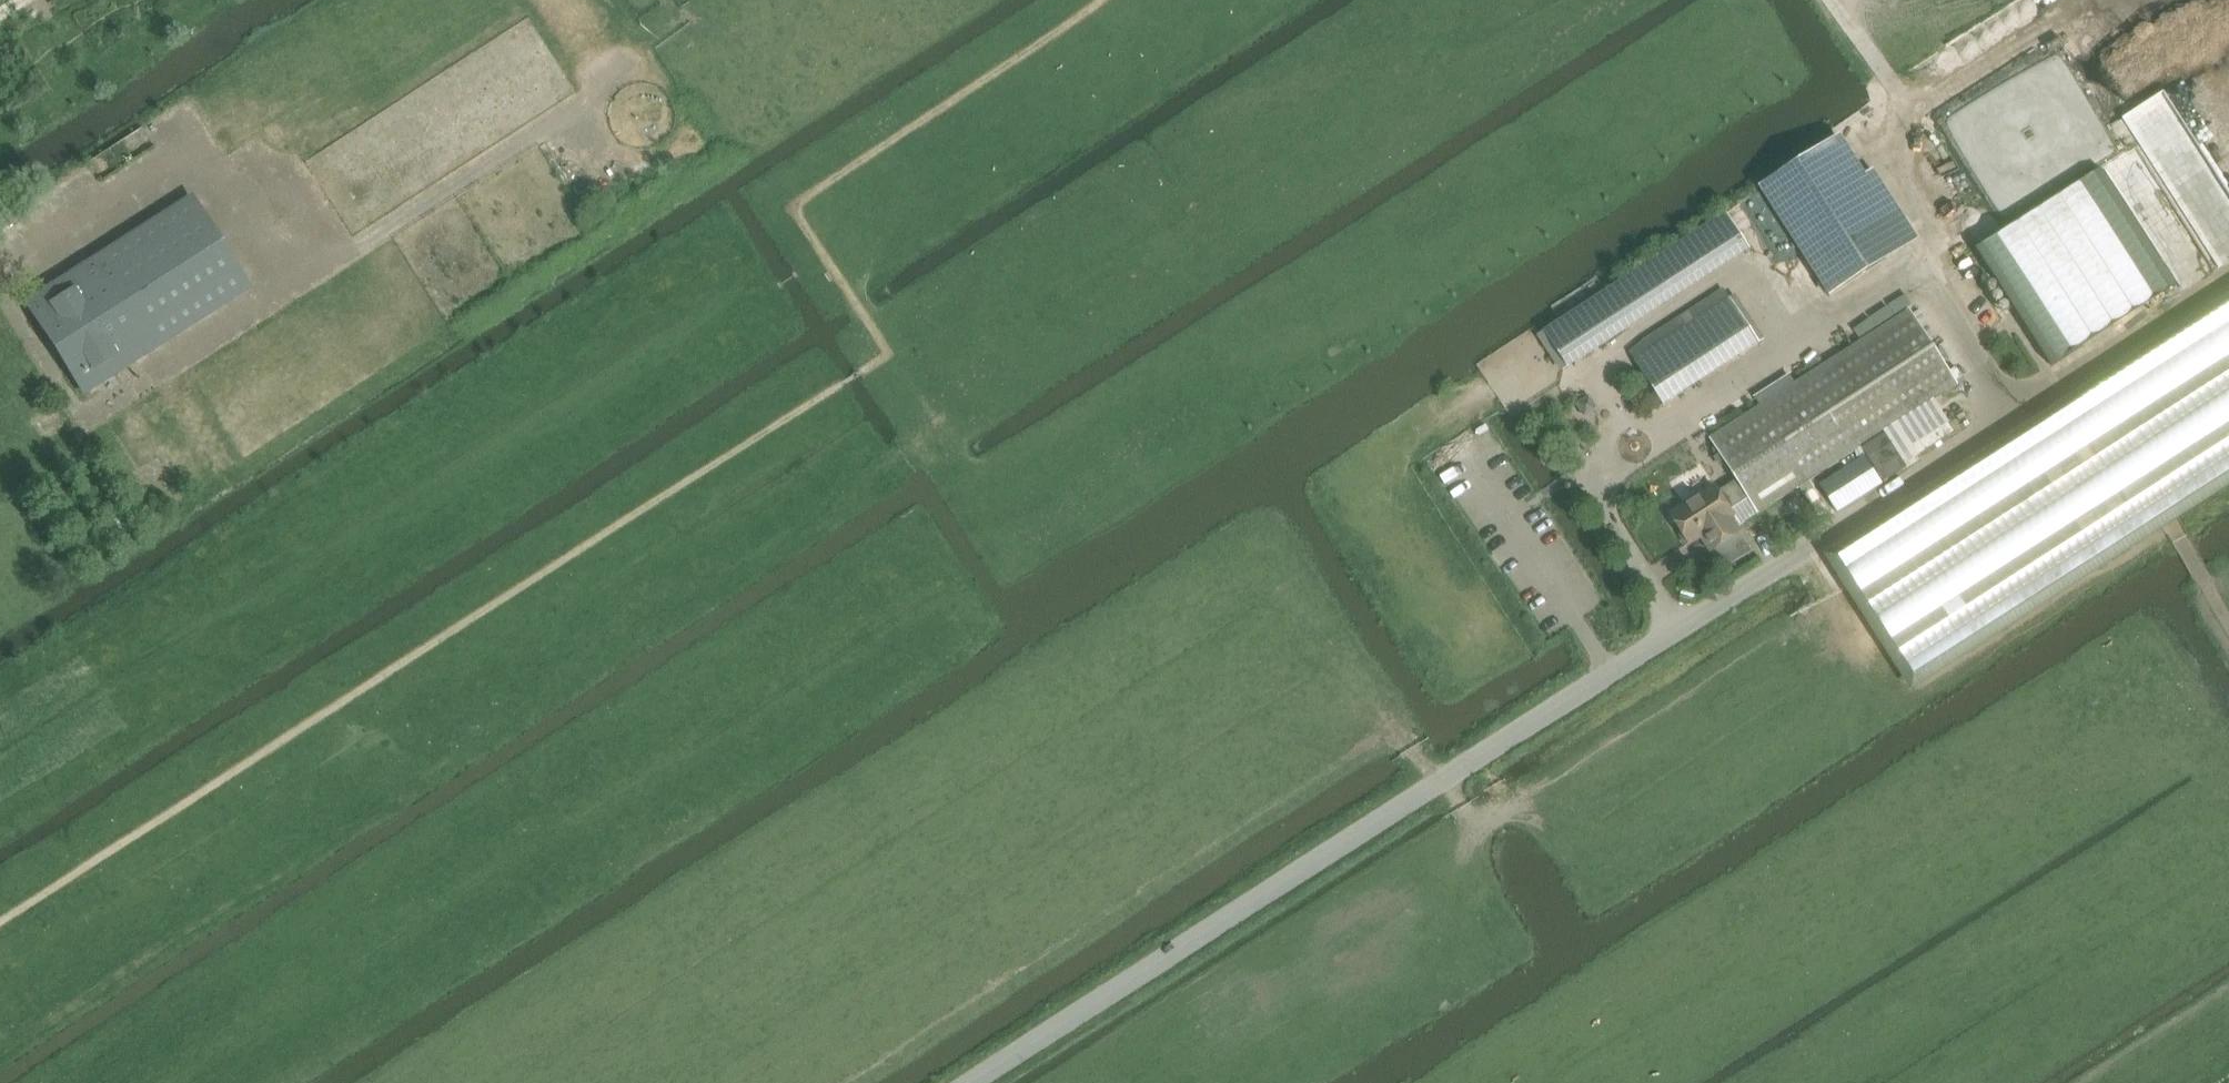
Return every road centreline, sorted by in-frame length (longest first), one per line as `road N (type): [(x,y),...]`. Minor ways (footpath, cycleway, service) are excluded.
road 1 (track): [(2062,379),(2228,276)]
road 2 (track): [(1829,0),(1916,132)]

